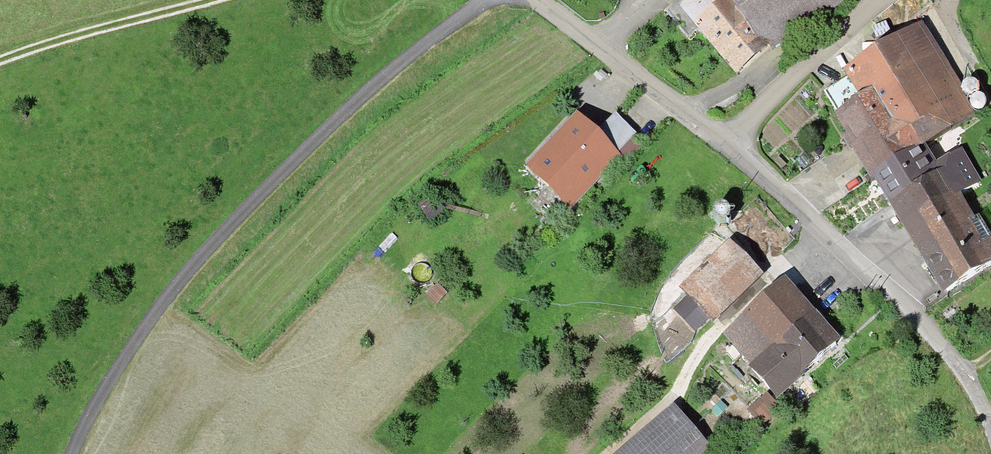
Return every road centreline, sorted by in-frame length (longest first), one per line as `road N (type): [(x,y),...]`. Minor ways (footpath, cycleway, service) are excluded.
road 1 (unclassified): [(479,0),(371,88),(240,213),(122,358),(71,453)]
road 2 (residential): [(726,142),(929,326),(990,425)]
road 3 (unclassified): [(726,142),(536,0)]
road 4 (residential): [(881,0),(726,142)]
road 5 (track): [(201,0),(0,58)]

